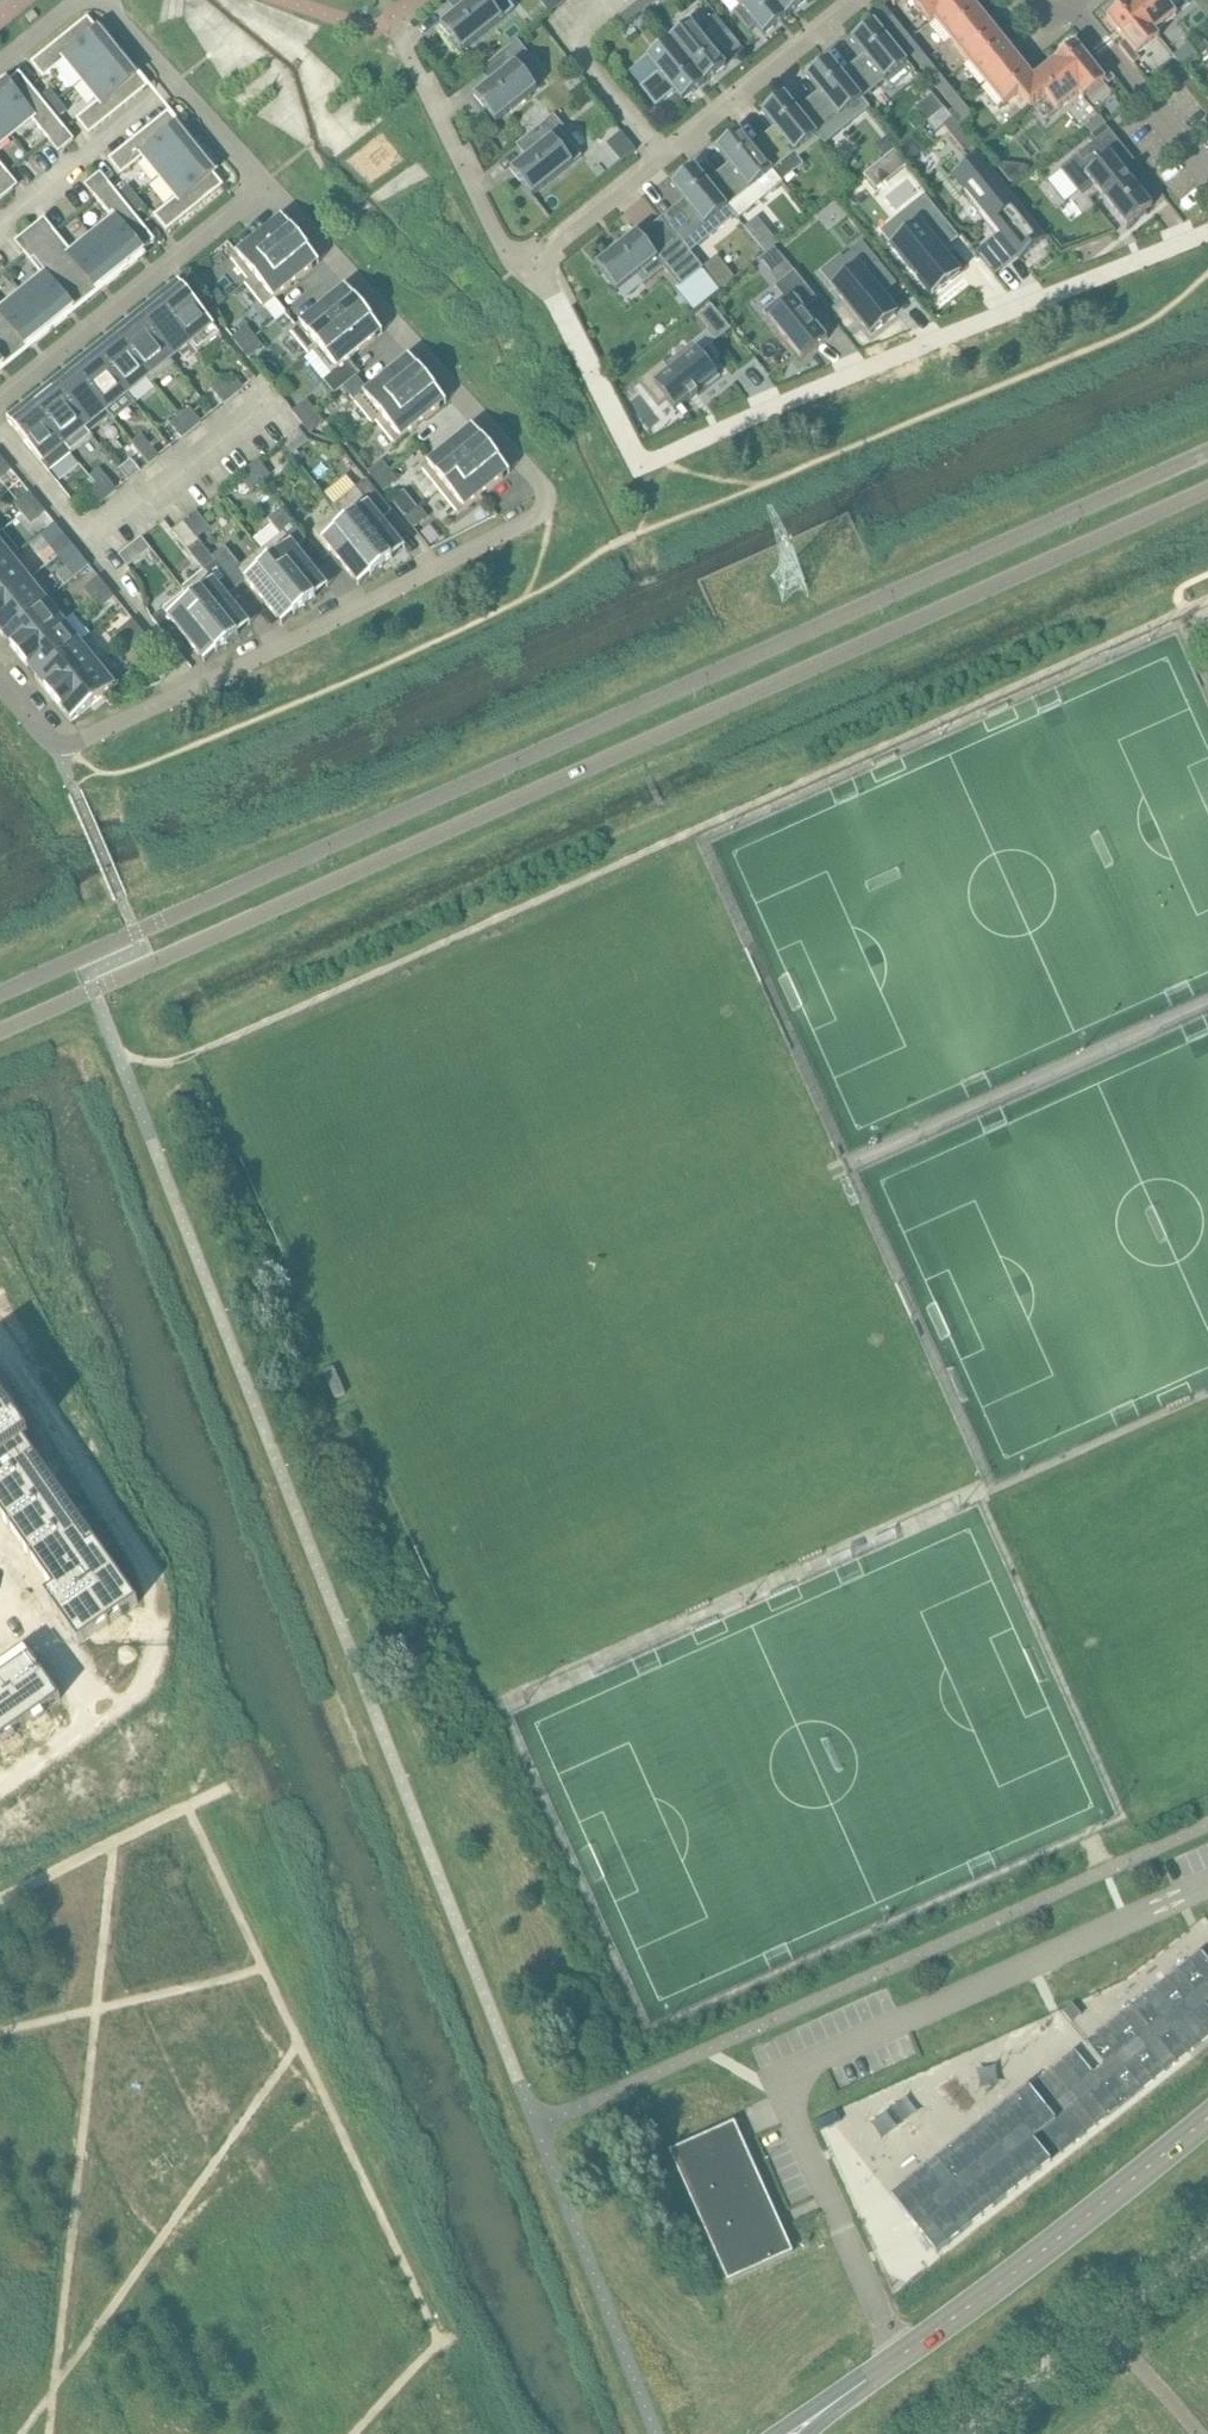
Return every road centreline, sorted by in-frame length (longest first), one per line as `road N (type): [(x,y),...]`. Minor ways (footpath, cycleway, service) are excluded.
road 1 (tertiary): [(1207,456),(0,995)]
road 2 (tertiary): [(0,1033),(1207,495)]
road 3 (residential): [(0,681),(48,741),(67,750),(85,745),(535,523),(550,508),(550,495),(264,187)]
road 4 (residential): [(533,266),(637,467),(1207,234)]
road 5 (tertiary): [(786,2433),(1207,2120)]
road 6 (residential): [(862,0),(533,266)]
road 7 (residential): [(264,187),(0,405)]
road 8 (residential): [(533,266),(506,247),(402,41)]
road 9 (residential): [(264,187),(108,0)]
road 10 (unclassified): [(1072,6),(1207,177)]

